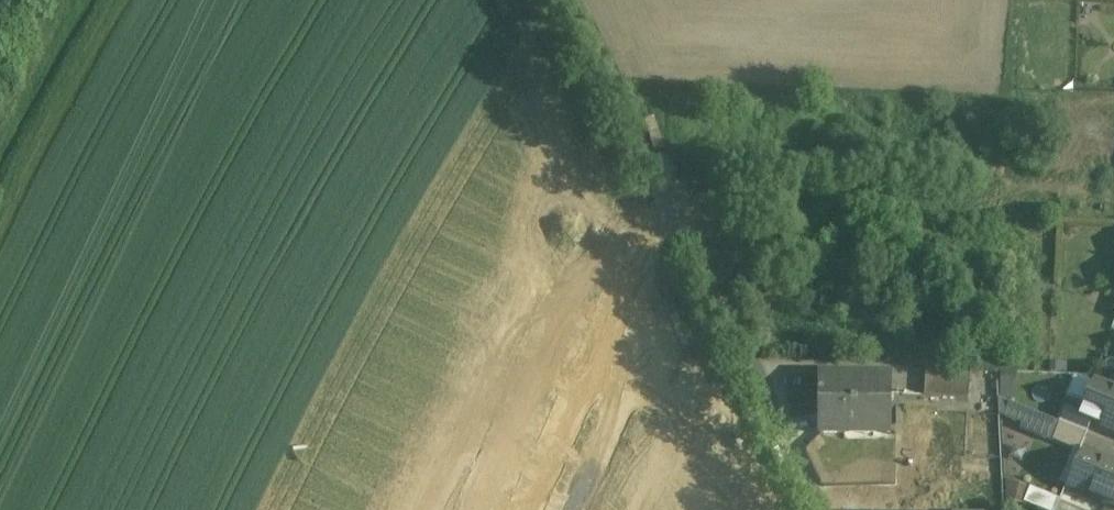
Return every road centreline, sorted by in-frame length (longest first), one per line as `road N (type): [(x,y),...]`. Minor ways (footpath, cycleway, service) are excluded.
road 1 (track): [(658,175),(724,194),(973,197),(1082,171),(1113,122)]
road 2 (track): [(744,348),(576,0)]
road 3 (residential): [(528,509),(656,227)]
road 4 (residential): [(818,509),(744,348)]
road 5 (track): [(0,150),(78,0)]

